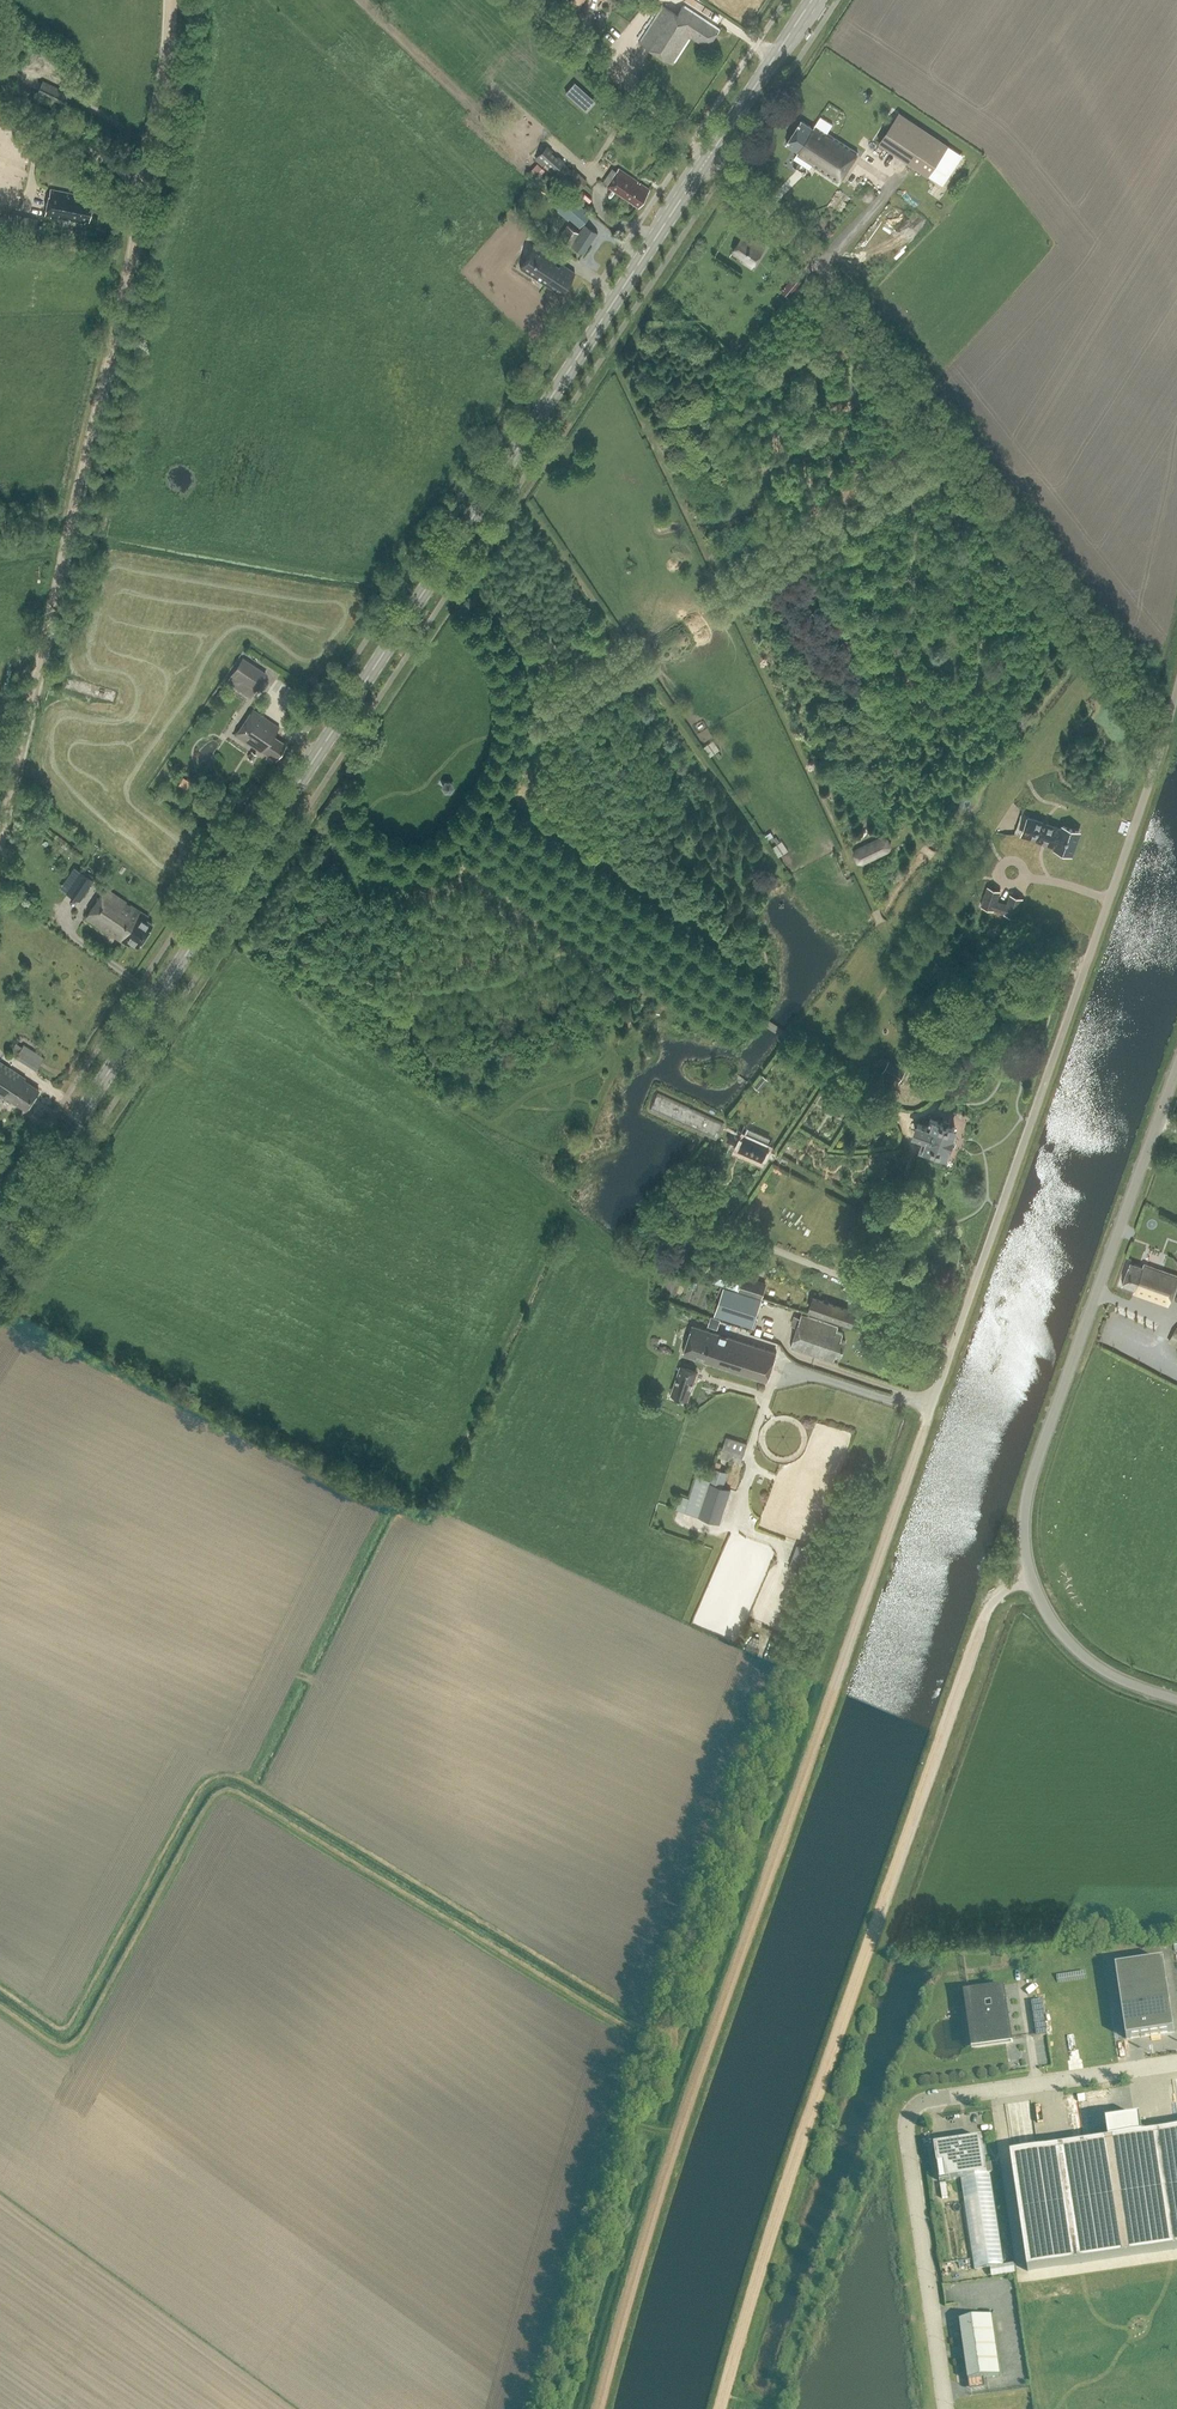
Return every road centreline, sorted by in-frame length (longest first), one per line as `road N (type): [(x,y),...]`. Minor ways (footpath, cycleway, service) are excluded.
road 1 (secondary): [(0,1240),(708,161)]
road 2 (track): [(933,1403),(674,2152),(601,2408)]
road 3 (track): [(1031,1579),(989,1610),(791,2162),(718,2408)]
road 4 (track): [(172,0),(112,336),(0,833)]
road 5 (unclassified): [(933,1403),(1176,689)]
road 6 (unclassified): [(1176,1700),(1096,1666),(1061,1636),(1031,1579),(1024,1536),(1034,1476),(1176,1069)]
road 7 (unclassified): [(1176,2064),(935,2100),(908,2116),(946,2408)]
road 8 (track): [(1160,754),(1080,612),(850,312)]
road 9 (unclassified): [(708,161),(534,0)]
road 10 (unclassified): [(850,312),(796,242),(708,161)]
road 11 (secondary): [(708,161),(814,0)]

